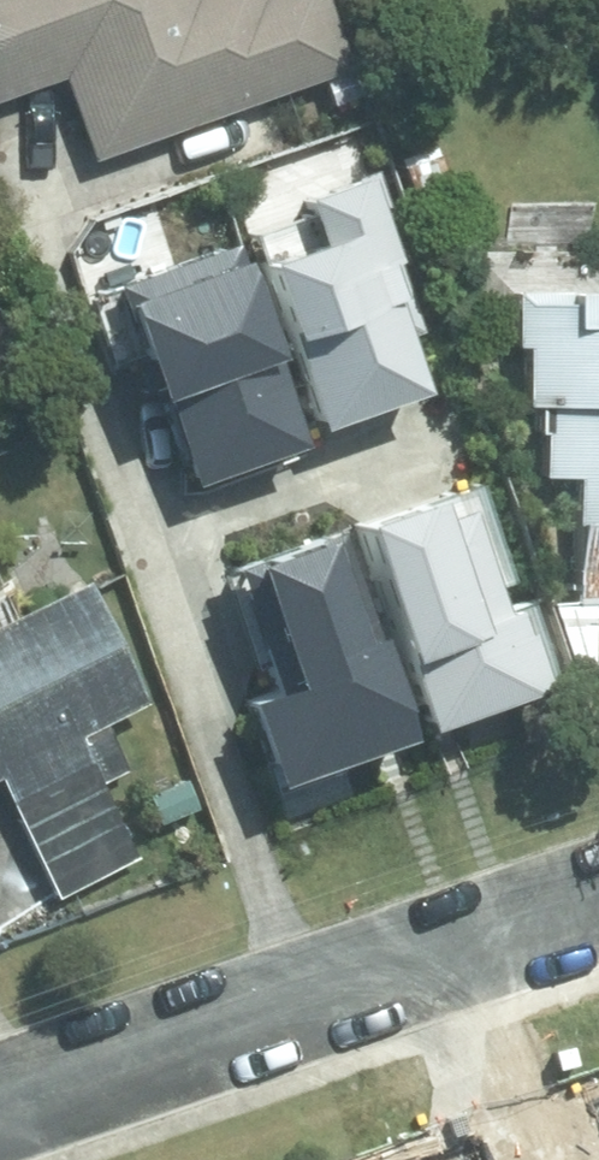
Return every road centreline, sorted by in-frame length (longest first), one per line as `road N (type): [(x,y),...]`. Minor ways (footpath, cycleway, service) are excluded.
road 1 (residential): [(0,1121),(598,906)]

